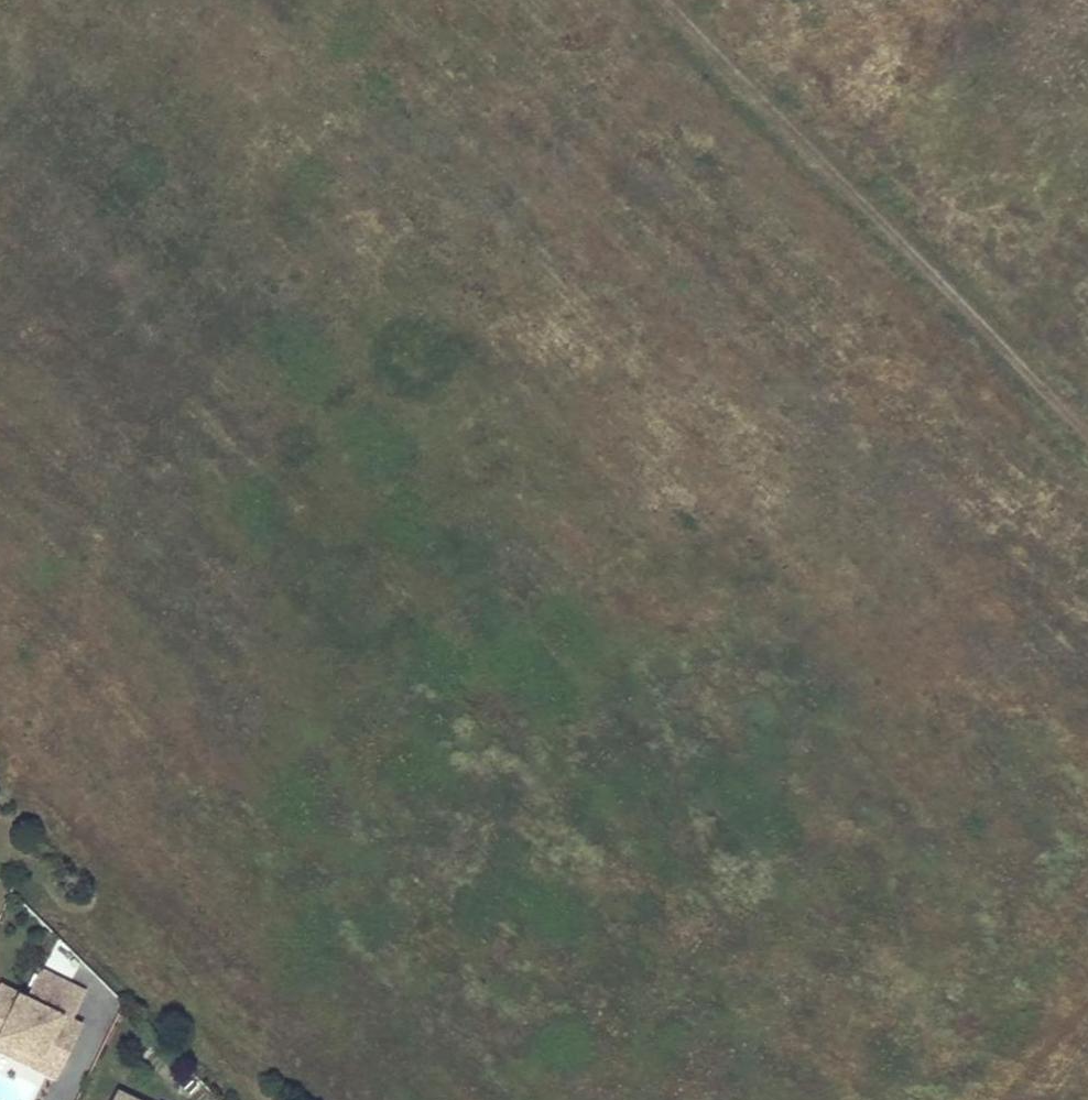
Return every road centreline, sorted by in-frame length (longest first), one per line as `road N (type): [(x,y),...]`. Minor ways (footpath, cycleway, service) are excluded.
road 1 (track): [(661,0),(1087,437)]

